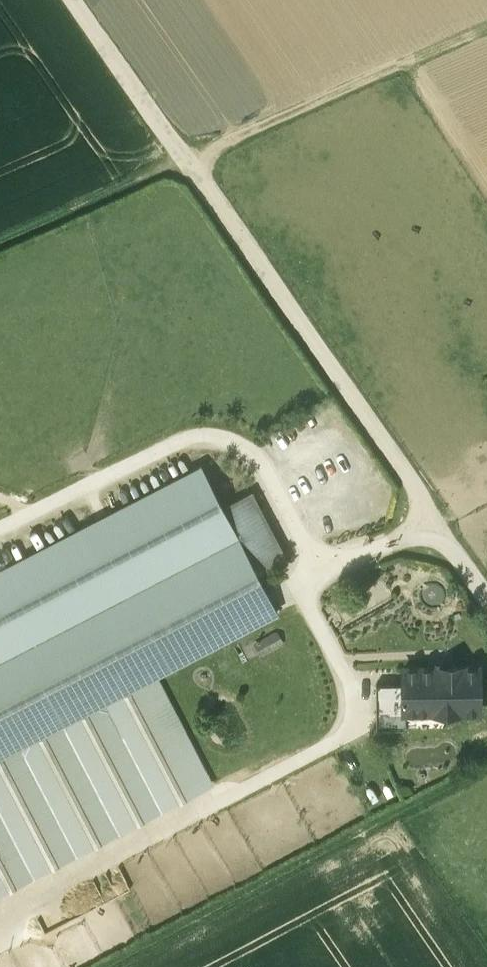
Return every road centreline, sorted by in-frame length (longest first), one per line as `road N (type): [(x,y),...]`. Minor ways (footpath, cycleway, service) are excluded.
road 1 (track): [(71,0),(439,524)]
road 2 (track): [(486,27),(0,244)]
road 3 (track): [(486,771),(116,966)]

